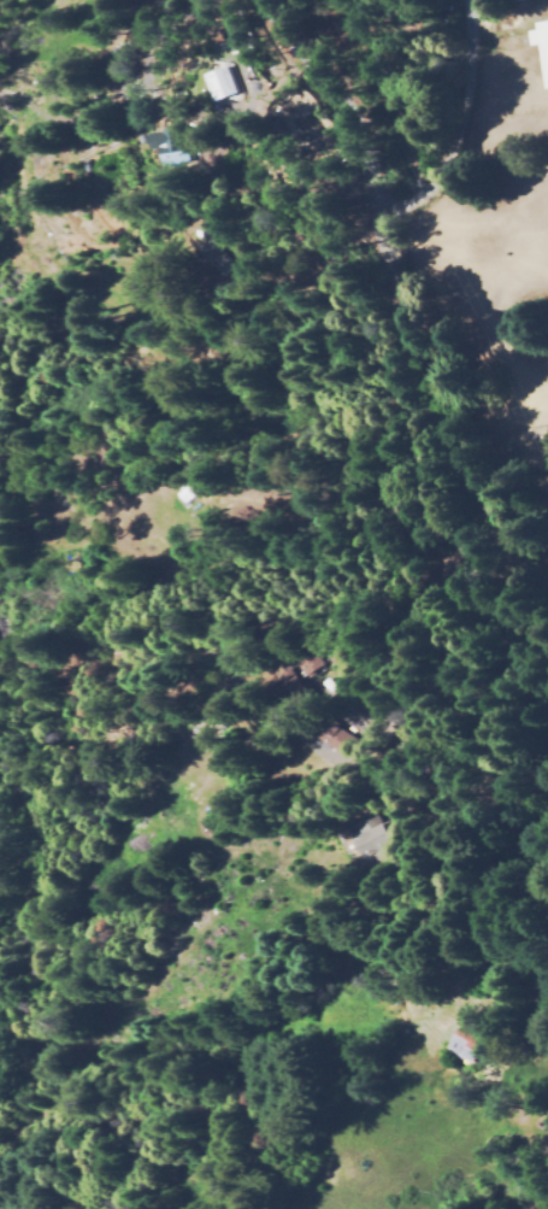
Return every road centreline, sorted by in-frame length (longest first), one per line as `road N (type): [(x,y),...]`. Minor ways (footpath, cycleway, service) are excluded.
road 1 (residential): [(547,590),(502,527),(430,393),(379,258),(349,139),(273,0)]

